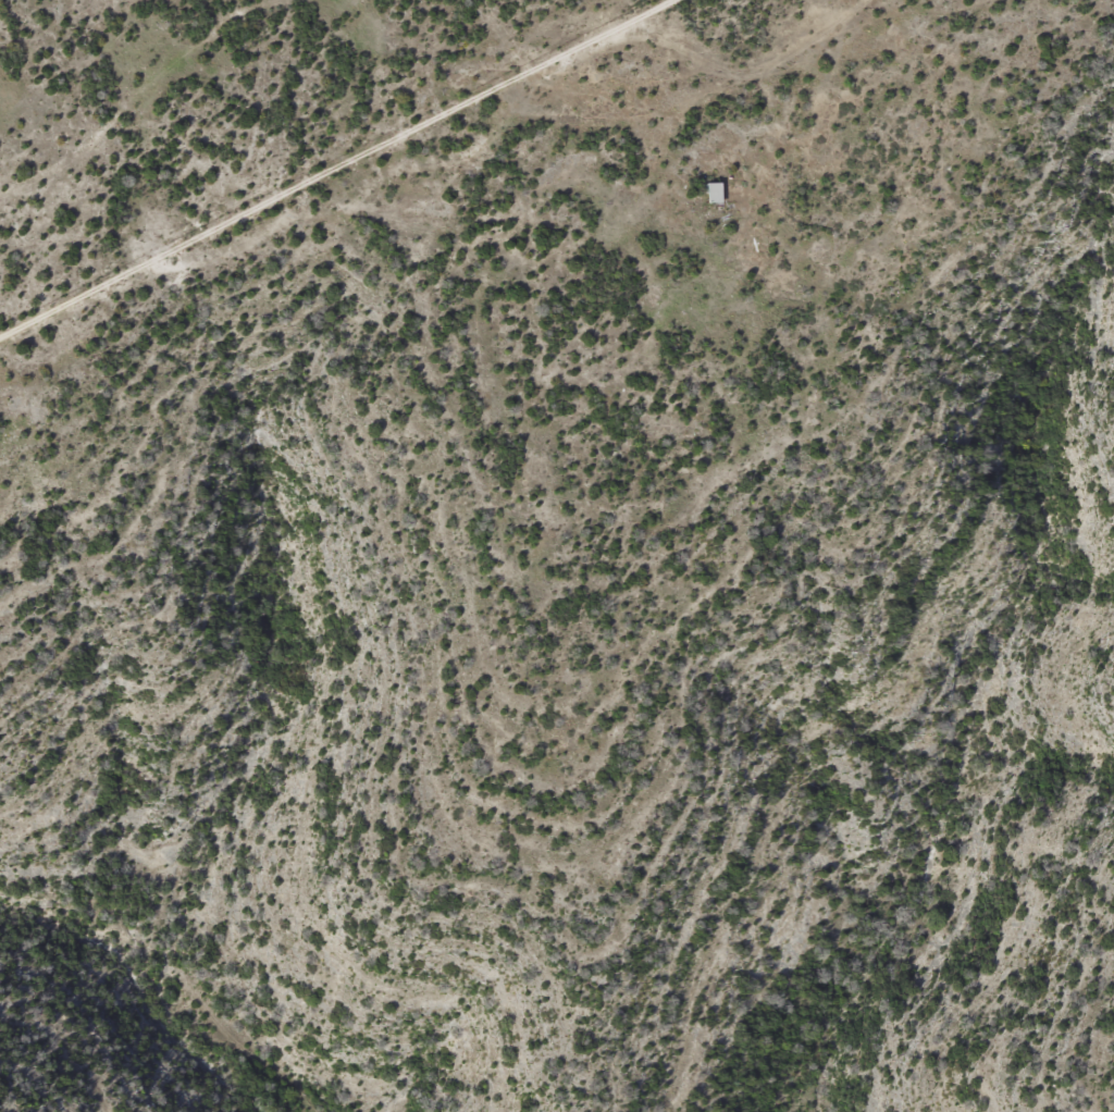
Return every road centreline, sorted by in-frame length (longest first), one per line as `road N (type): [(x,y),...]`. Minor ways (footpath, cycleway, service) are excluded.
road 1 (residential): [(0,198),(88,155),(234,16),(287,0)]

